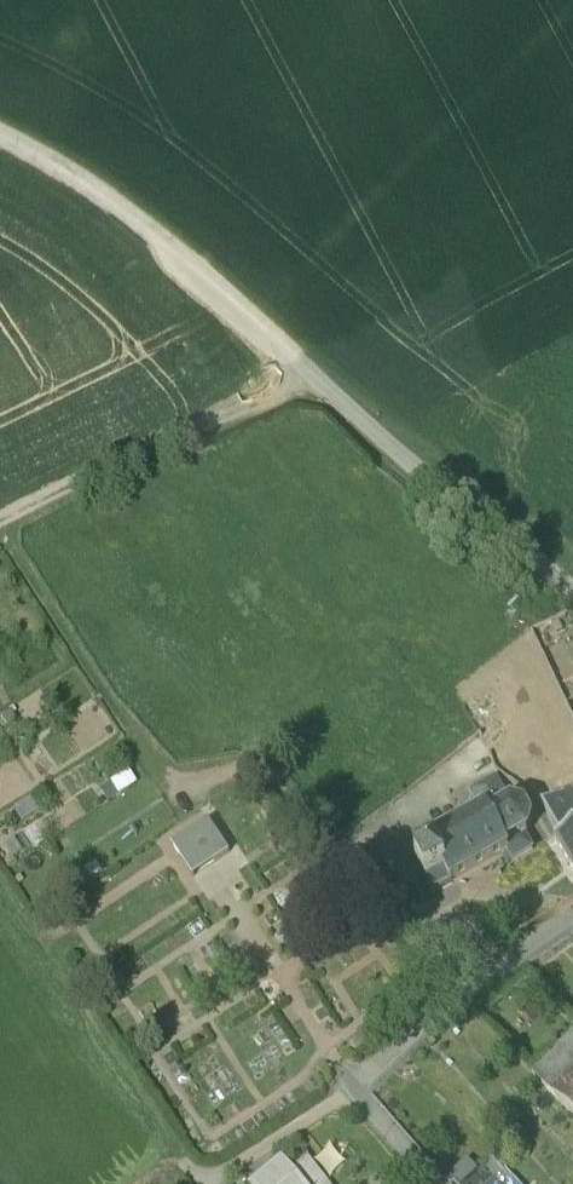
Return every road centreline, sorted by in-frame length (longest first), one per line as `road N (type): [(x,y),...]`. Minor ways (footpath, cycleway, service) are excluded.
road 1 (unclassified): [(0,135),(123,209),(417,463)]
road 2 (residential): [(572,913),(356,1085),(440,1183)]
road 3 (track): [(297,358),(283,386),(0,522)]
road 4 (residential): [(417,463),(572,587)]

